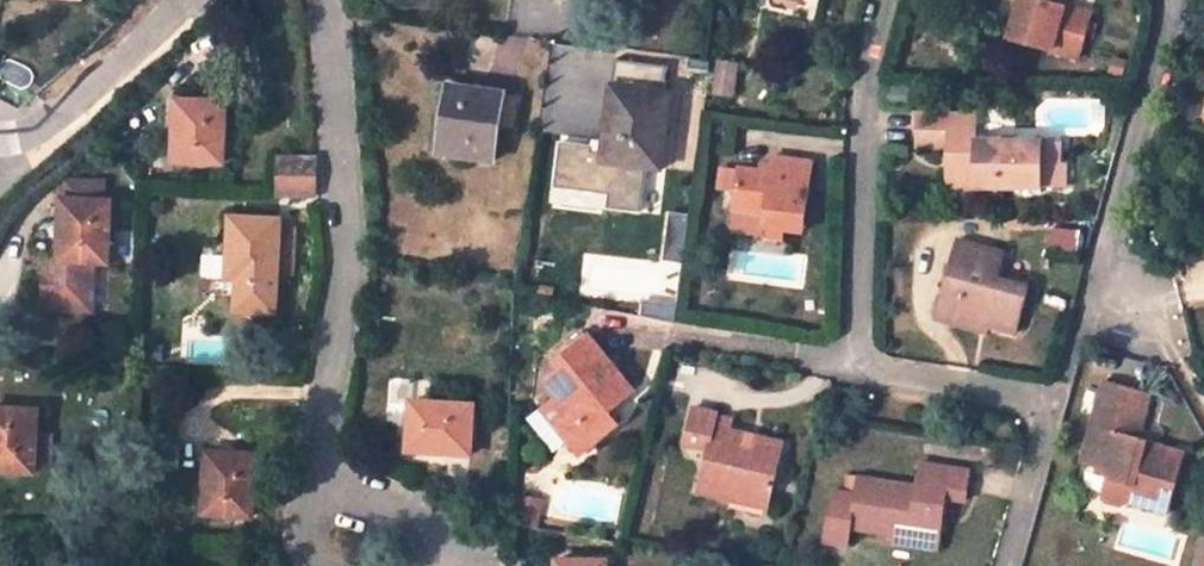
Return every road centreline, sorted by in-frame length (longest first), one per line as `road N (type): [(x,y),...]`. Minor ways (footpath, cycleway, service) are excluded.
road 1 (residential): [(477,550),(326,466),(345,216),(327,0)]
road 2 (residential): [(1043,399),(860,358),(856,155),(881,0)]
road 3 (residential): [(1169,0),(1069,356),(1043,399)]
road 4 (residential): [(184,0),(89,83),(0,140)]
road 5 (residential): [(1043,399),(1003,565)]

